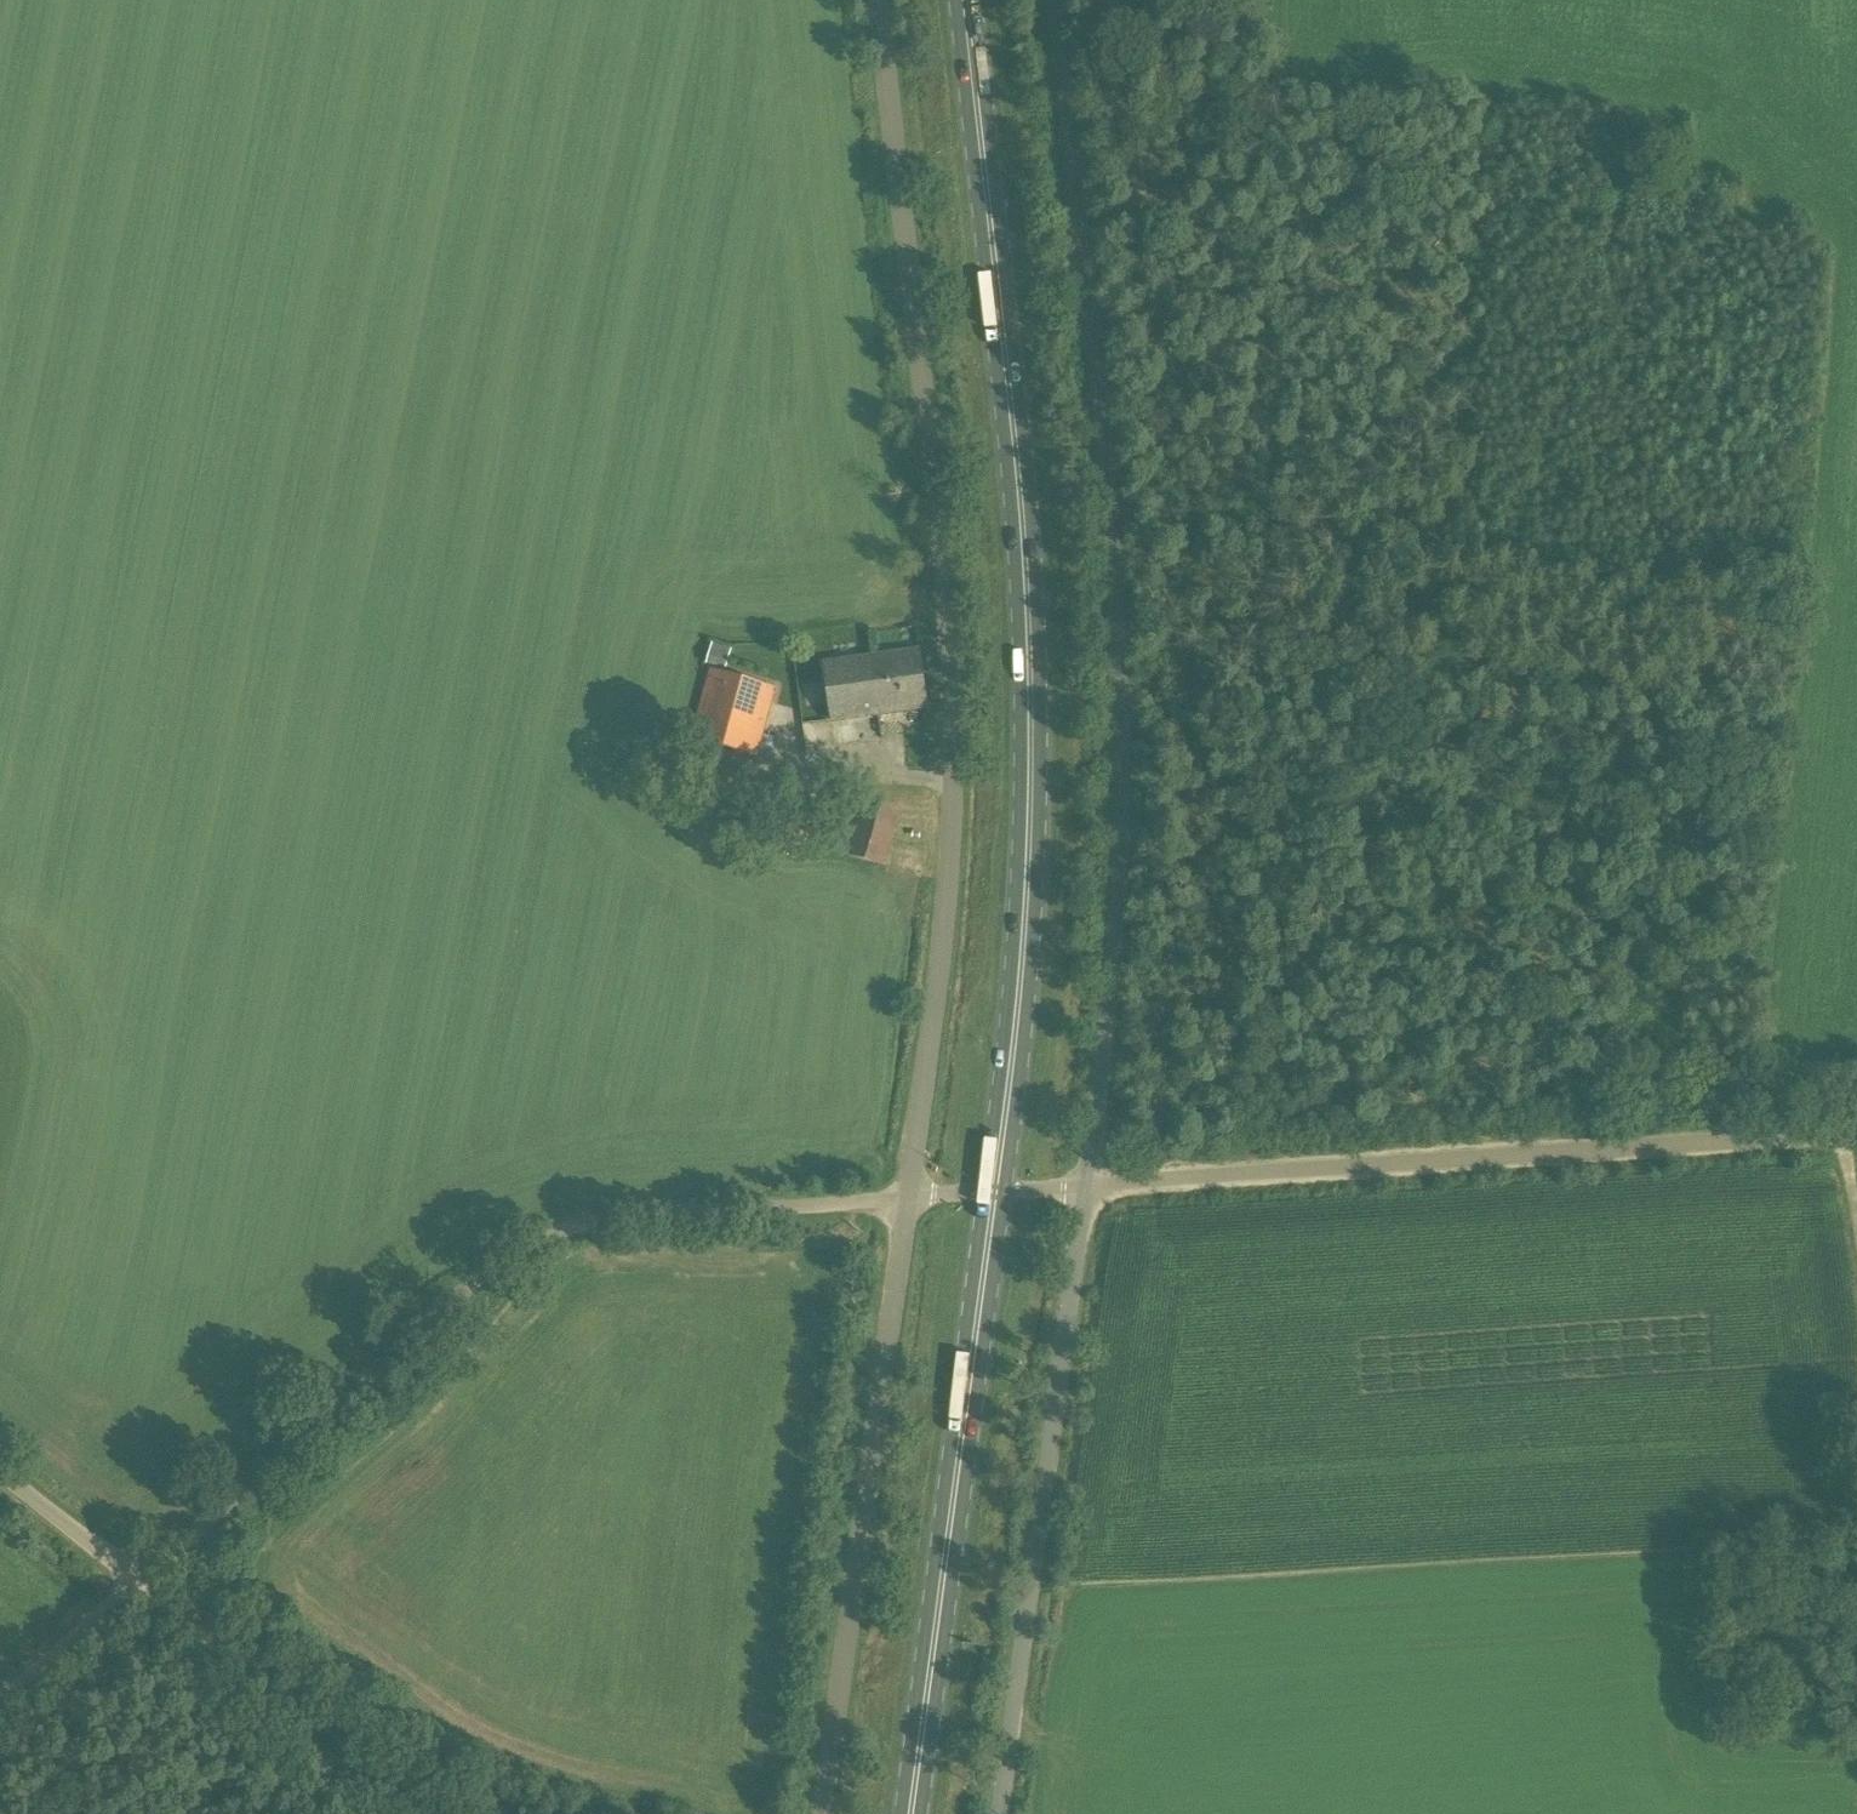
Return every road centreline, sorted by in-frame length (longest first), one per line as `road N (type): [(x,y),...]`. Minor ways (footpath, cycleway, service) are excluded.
road 1 (unclassified): [(910,1198),(940,978),(953,789),(949,641),(876,0)]
road 2 (primary): [(997,1190),(1029,828),(1026,554),(964,0)]
road 3 (unclassified): [(1084,1186),(1122,932),(1122,701),(1109,478),(1053,0)]
road 4 (unclassified): [(910,1198),(583,1218),(511,1268),(138,1577),(0,1473)]
road 5 (unclassified): [(1084,1186),(1856,1133)]
road 6 (unclassified): [(999,1813),(1084,1186)]
road 7 (primary): [(913,1813),(997,1190)]
road 8 (unclassified): [(824,1813),(910,1198)]
road 9 (track): [(406,1813),(138,1577)]
road 10 (track): [(0,1699),(138,1577)]

